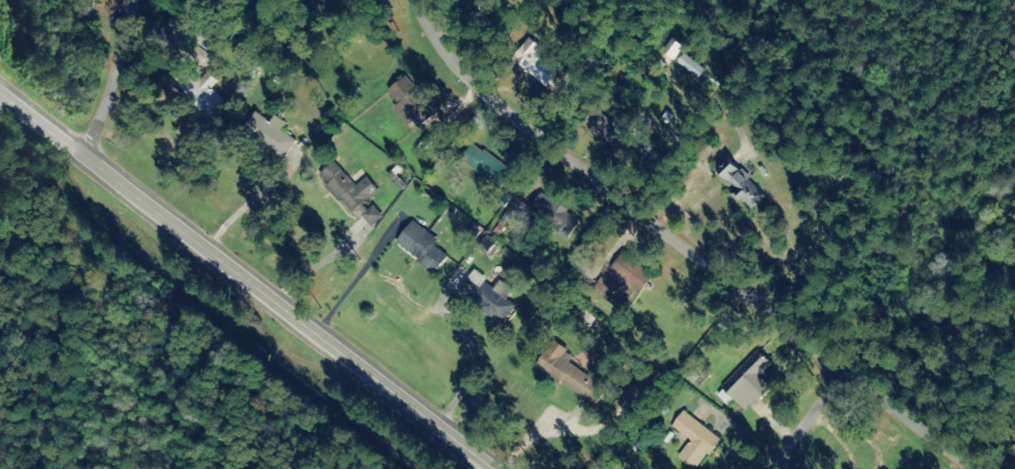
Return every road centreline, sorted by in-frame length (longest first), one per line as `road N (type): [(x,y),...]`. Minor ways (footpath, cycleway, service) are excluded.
road 1 (primary): [(488,468),(0,104)]
road 2 (residential): [(801,376),(791,332),(638,212),(623,187),(415,33),(407,0)]
road 3 (residential): [(953,468),(974,49)]
road 4 (residential): [(623,187),(717,58),(717,0)]
road 5 (residential): [(944,468),(875,396),(801,376)]
road 6 (residential): [(91,172),(114,0)]

